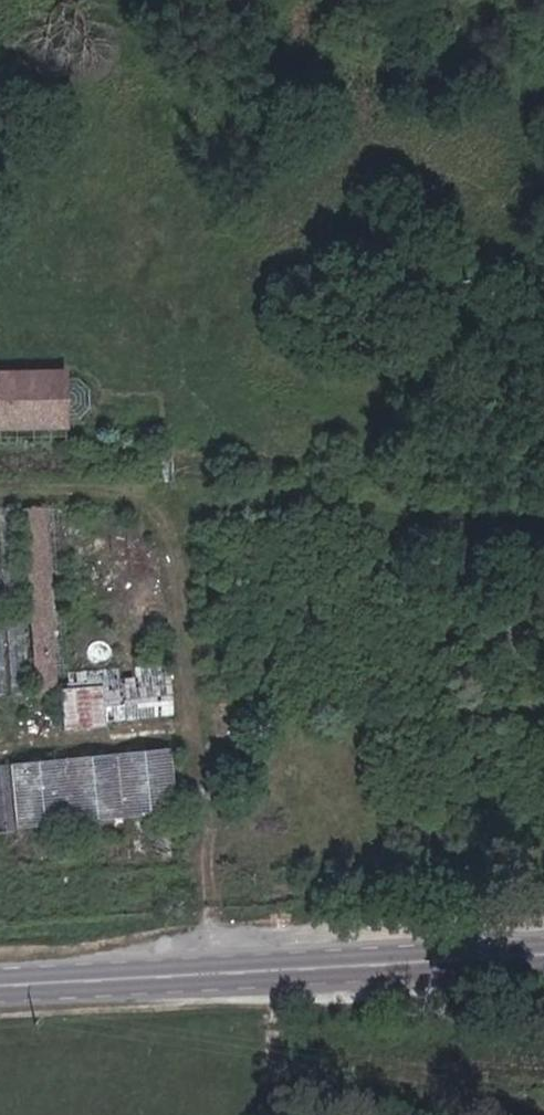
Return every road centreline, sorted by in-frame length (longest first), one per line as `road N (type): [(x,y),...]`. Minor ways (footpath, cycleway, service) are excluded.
road 1 (primary): [(0,988),(543,956)]

